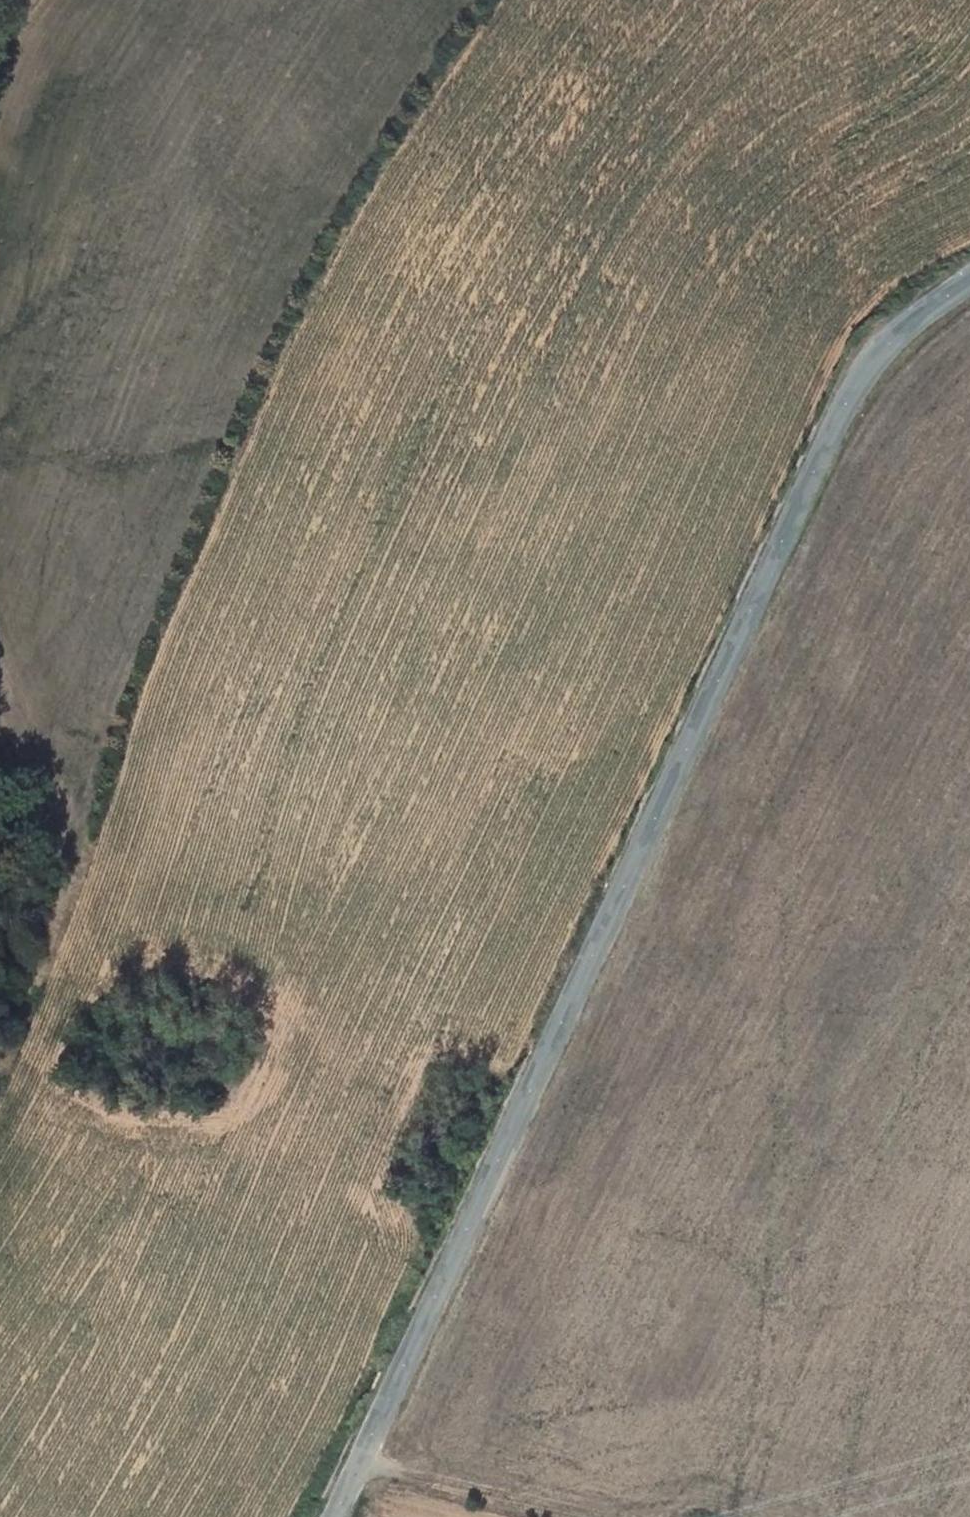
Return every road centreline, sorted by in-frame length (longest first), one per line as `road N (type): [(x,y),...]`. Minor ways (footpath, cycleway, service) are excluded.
road 1 (tertiary): [(335,1516),(874,348)]

